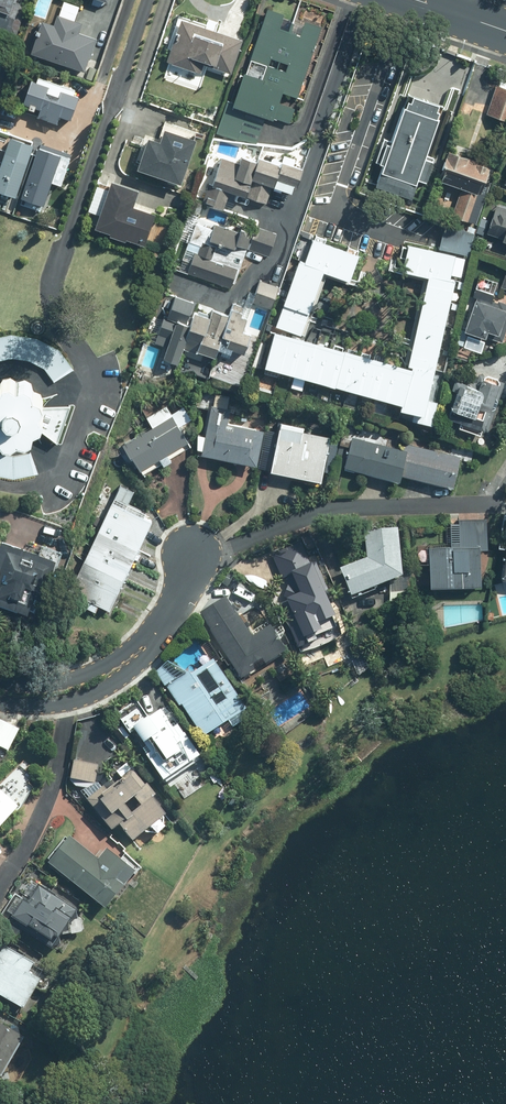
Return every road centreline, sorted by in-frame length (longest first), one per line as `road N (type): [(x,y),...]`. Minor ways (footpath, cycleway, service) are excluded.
road 1 (residential): [(172,612),(149,656),(109,686),(53,705),(0,702)]
road 2 (residential): [(0,680),(91,671),(172,612)]

